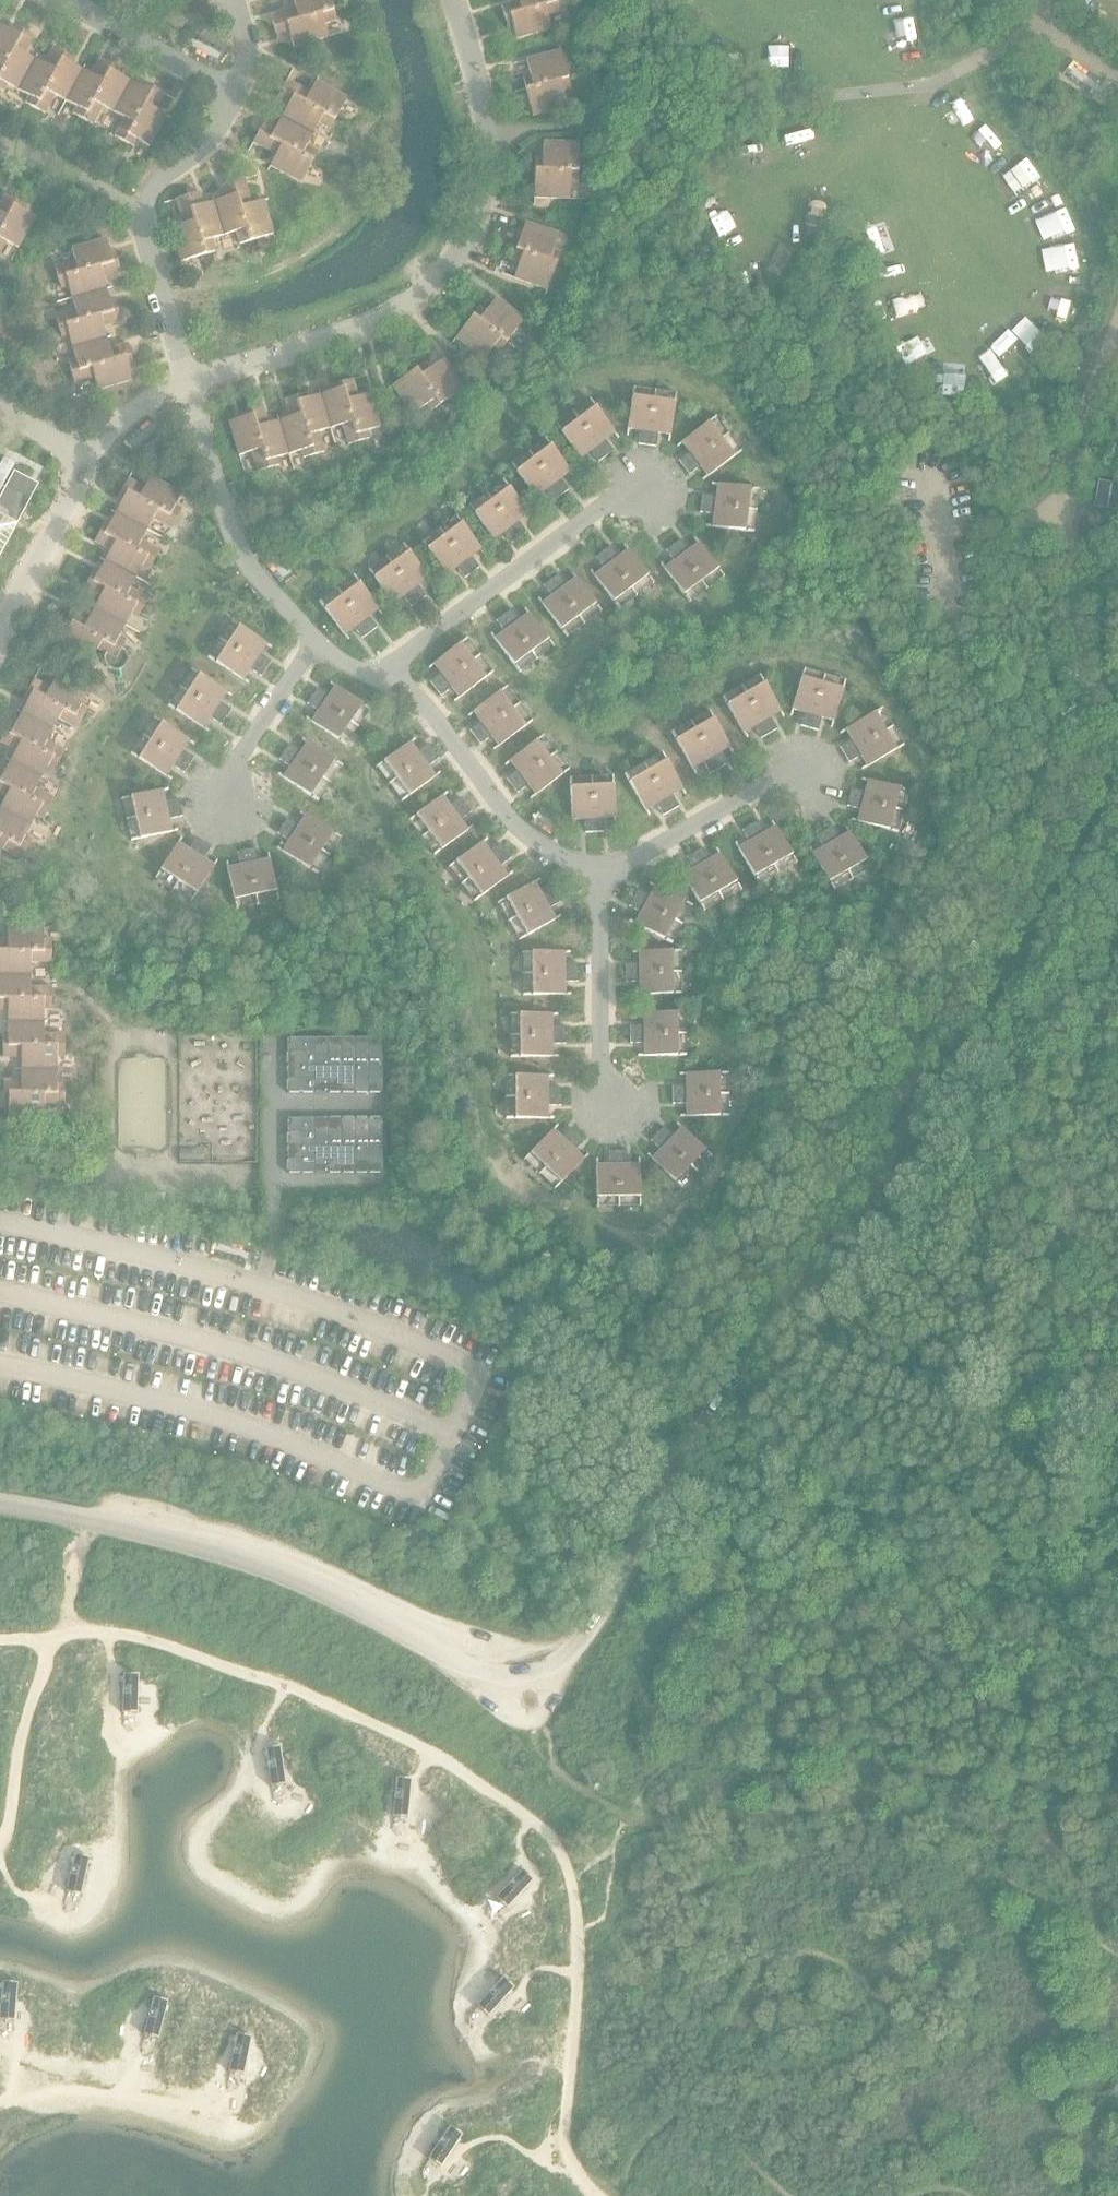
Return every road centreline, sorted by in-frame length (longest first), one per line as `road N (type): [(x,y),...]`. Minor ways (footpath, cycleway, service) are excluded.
road 1 (track): [(0,1638),(112,1631),(185,1647),(342,1709),(530,1819),(560,1853),(572,1888),(567,2090),(556,2158),(592,2195)]
road 2 (track): [(507,1680),(548,1757),(580,1790),(631,1817),(803,1816),(842,1804),(880,1777),(924,1767),(1117,1802)]
road 3 (track): [(0,1842),(16,1740),(57,1636),(85,1519)]

